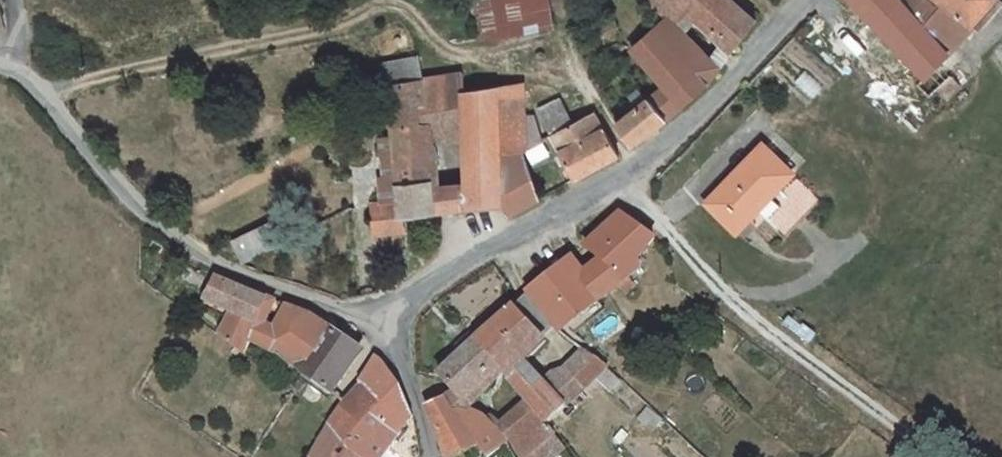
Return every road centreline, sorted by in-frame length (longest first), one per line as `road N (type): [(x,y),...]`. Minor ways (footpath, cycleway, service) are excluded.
road 1 (unclassified): [(809,0),(632,176),(428,282),(395,321)]
road 2 (unclassified): [(395,321),(288,294),(166,231),(18,66)]
road 3 (unclassified): [(395,321),(429,456)]

